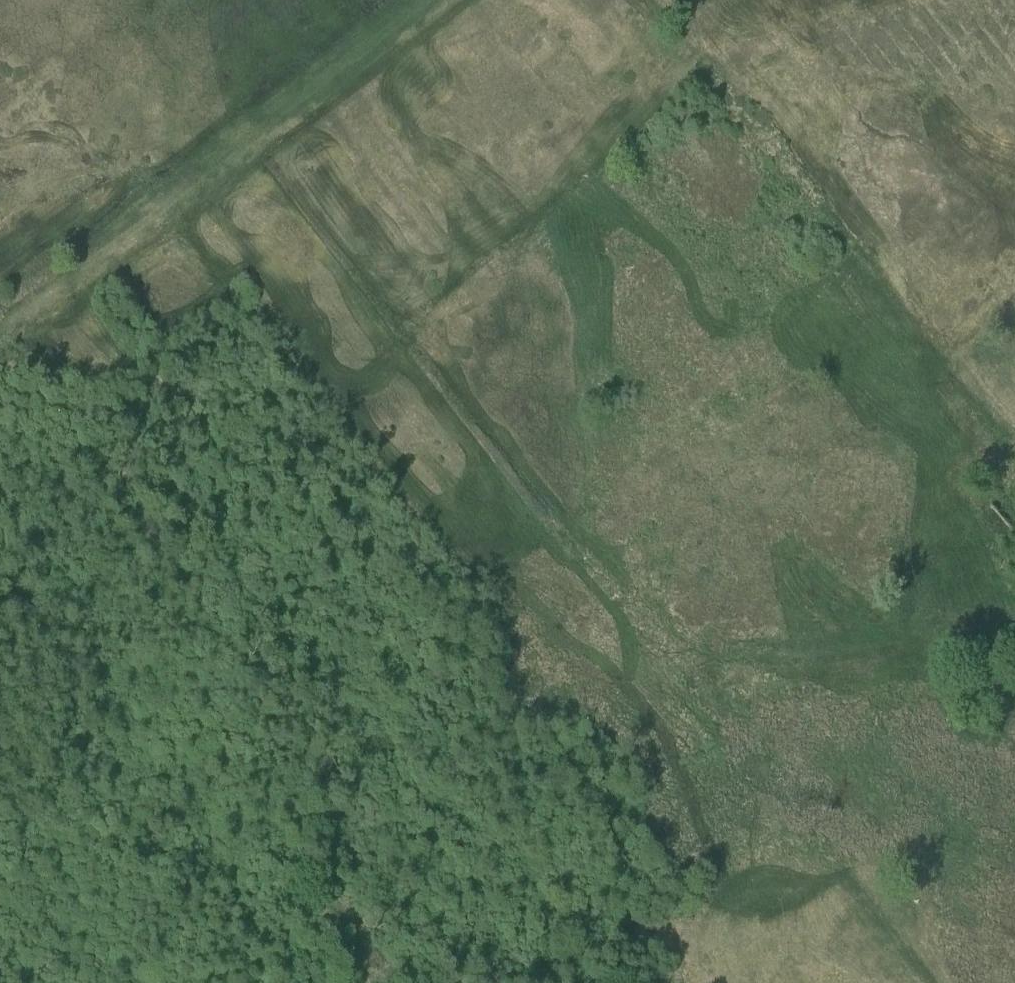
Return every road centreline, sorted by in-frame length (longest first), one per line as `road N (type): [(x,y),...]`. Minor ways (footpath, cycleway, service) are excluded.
road 1 (track): [(432,0),(0,323)]

